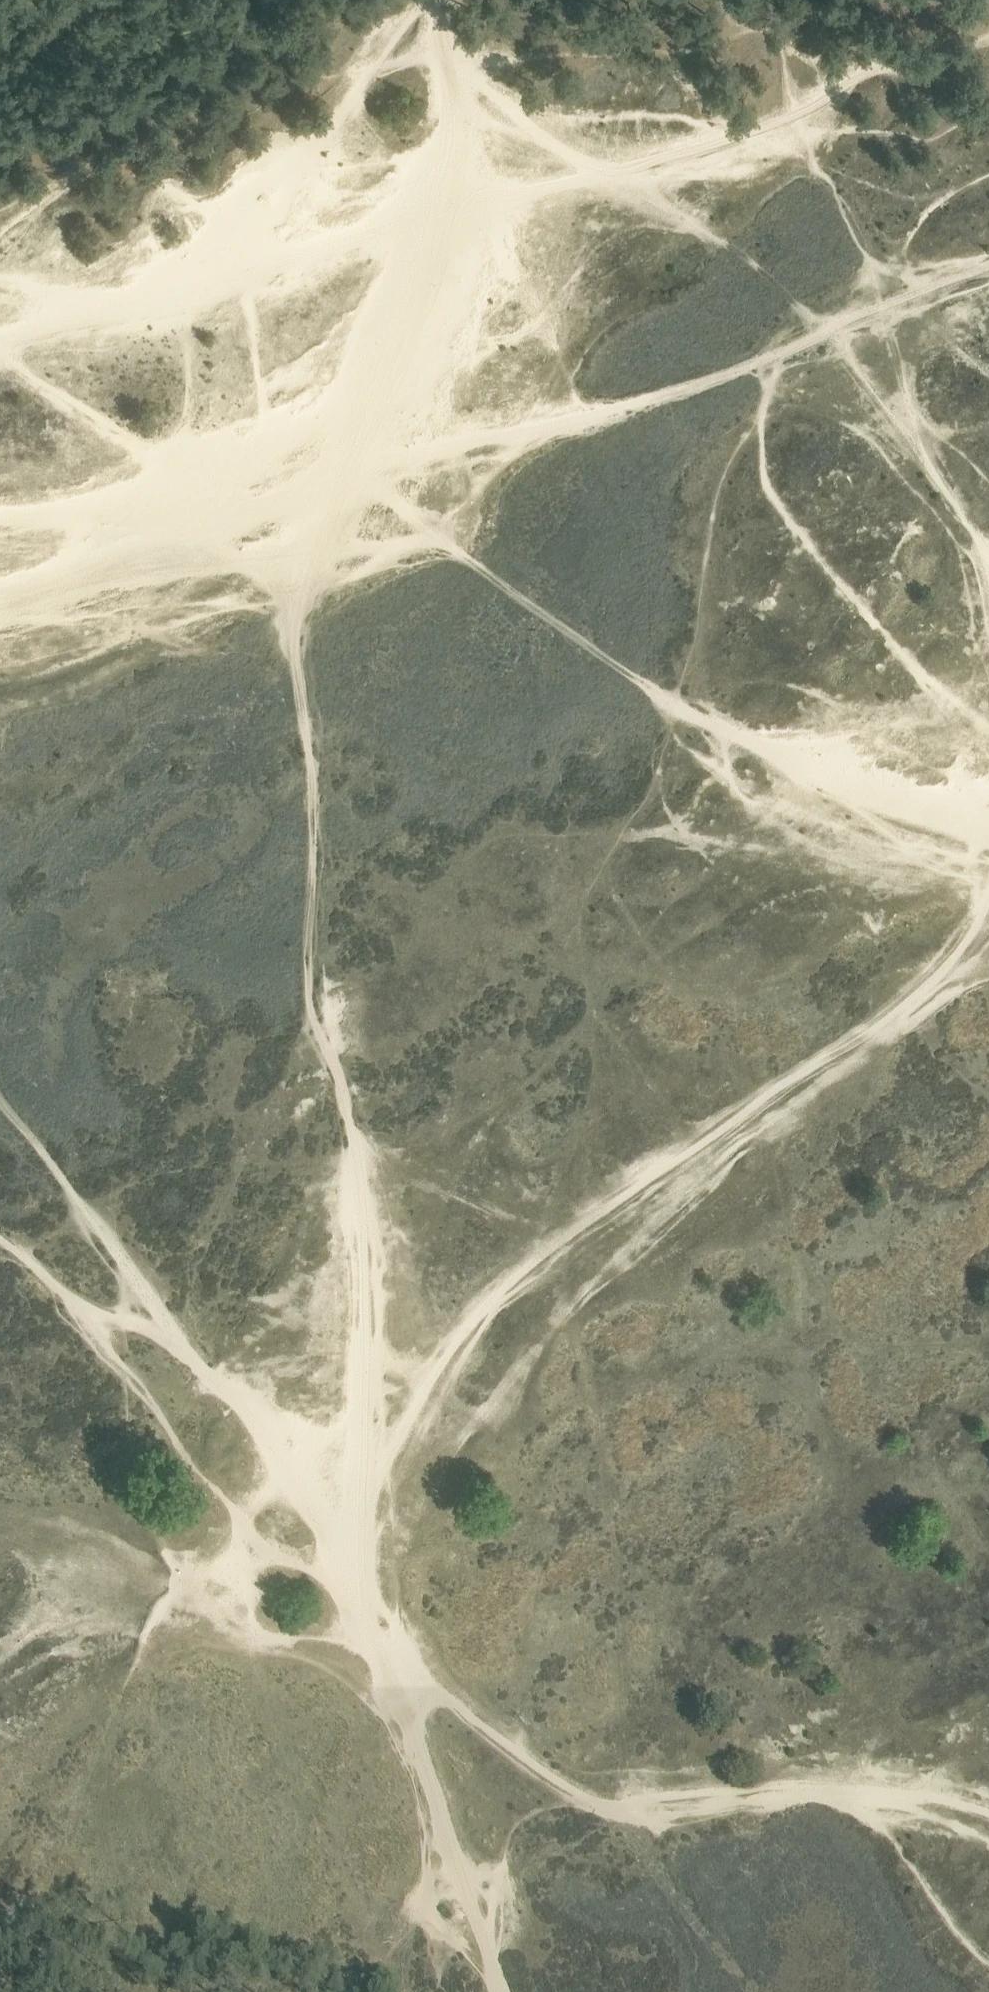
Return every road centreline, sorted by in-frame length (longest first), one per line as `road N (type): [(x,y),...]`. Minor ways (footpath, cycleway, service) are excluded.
road 1 (track): [(499,1991),(392,1710),(375,1607)]

